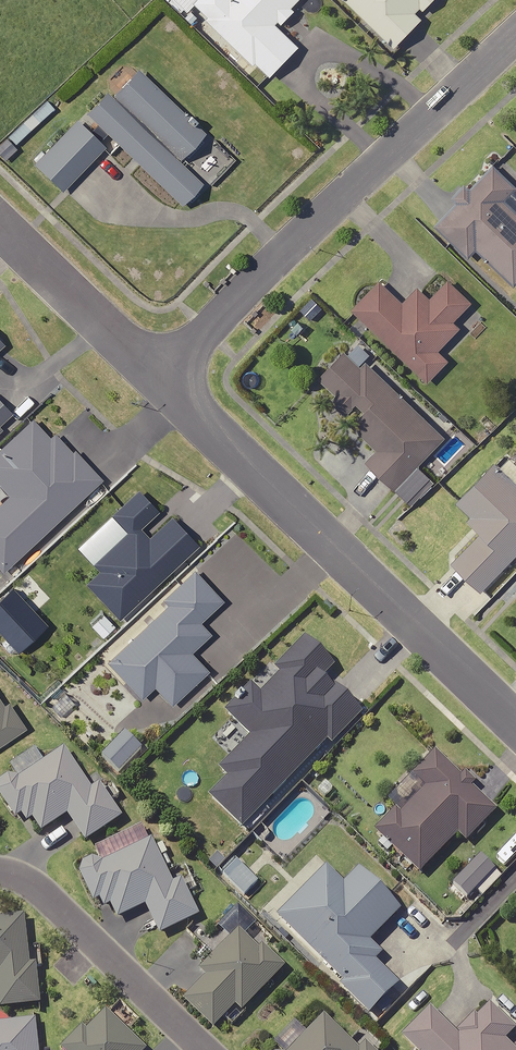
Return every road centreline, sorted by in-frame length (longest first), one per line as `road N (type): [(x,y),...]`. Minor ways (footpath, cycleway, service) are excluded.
road 1 (residential): [(515,724),(163,377)]
road 2 (residential): [(163,377),(515,35)]
road 3 (residential): [(190,1049),(0,887)]
road 4 (residential): [(163,377),(0,222)]

